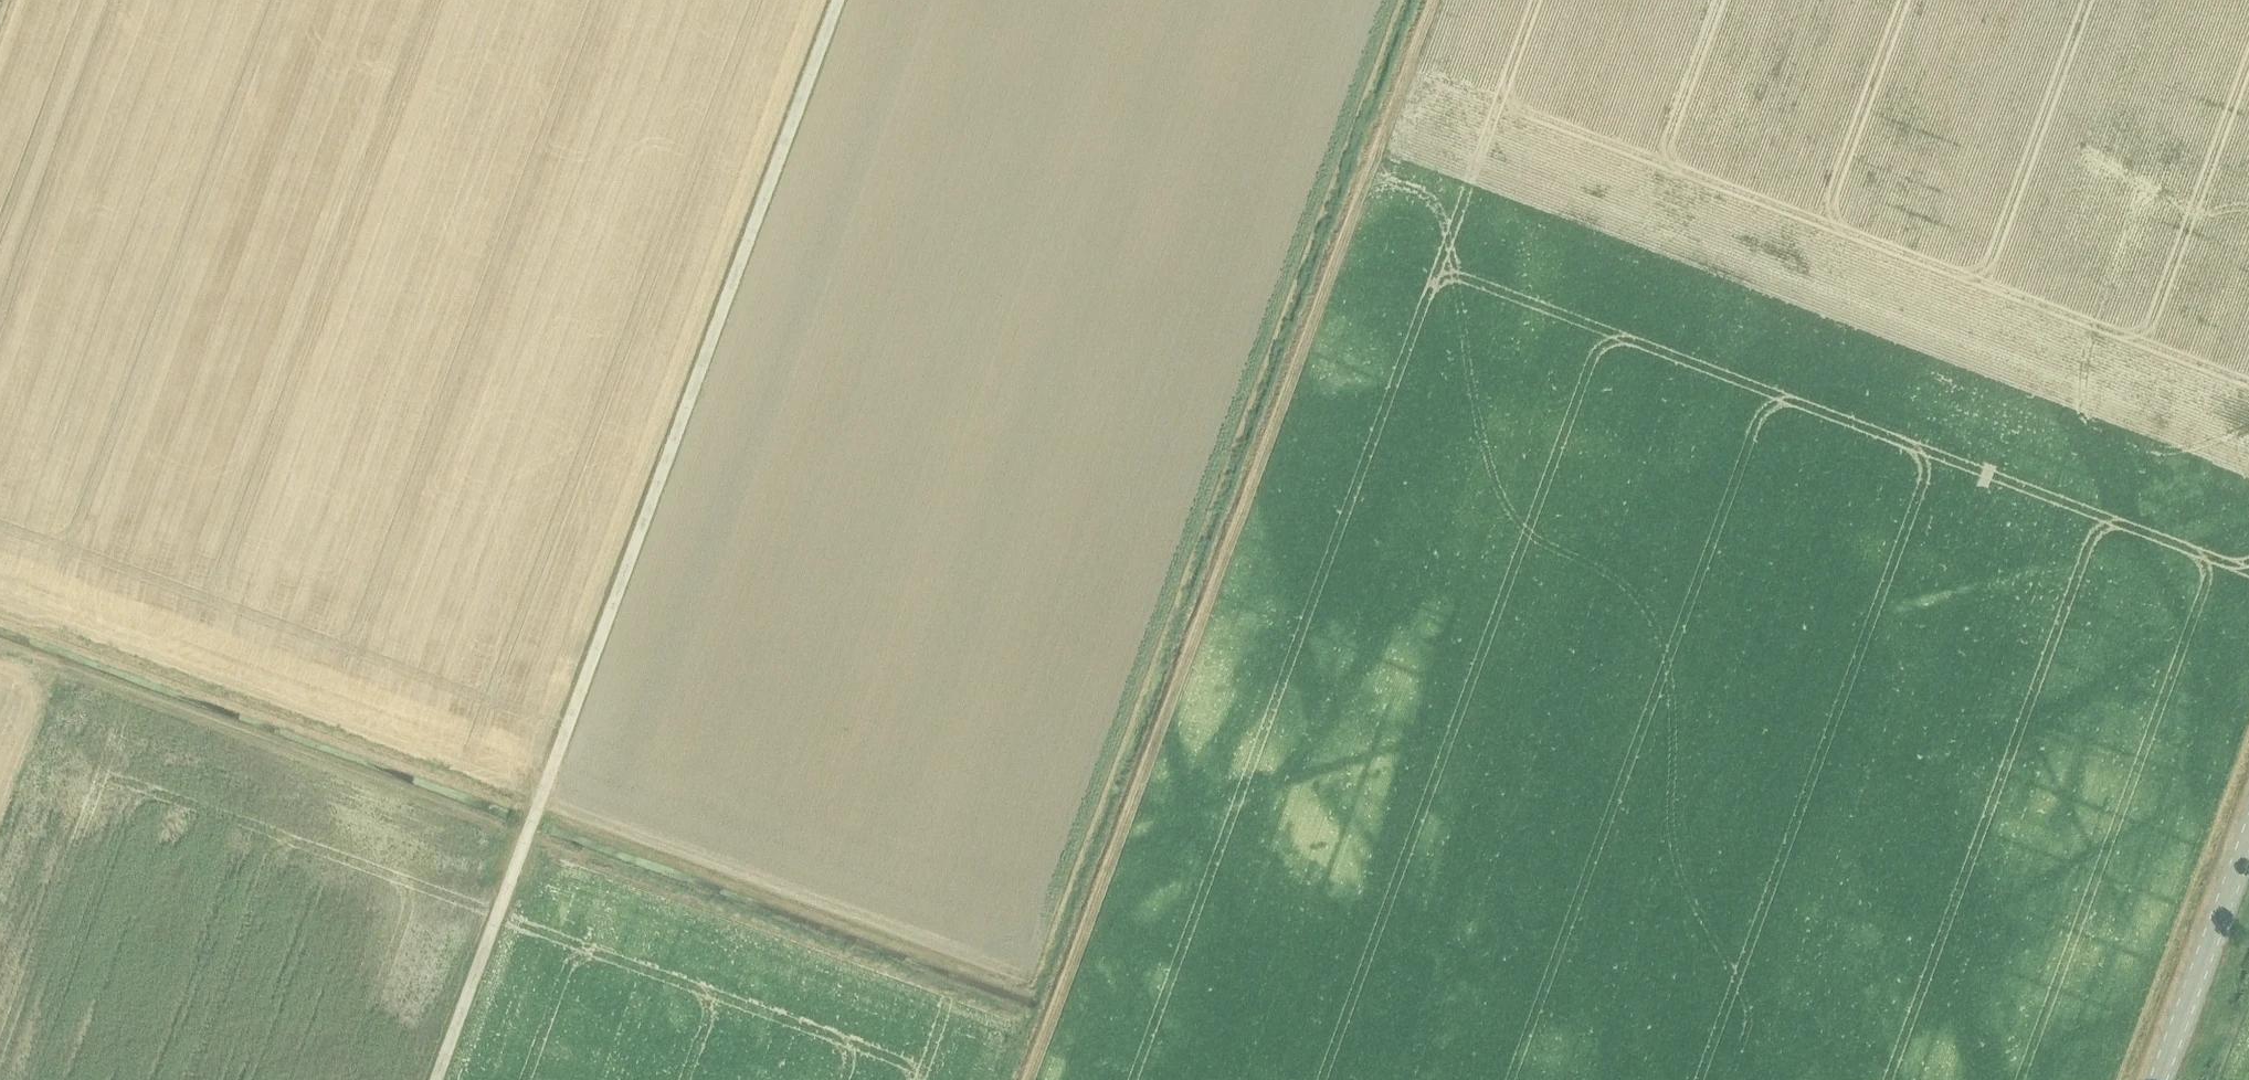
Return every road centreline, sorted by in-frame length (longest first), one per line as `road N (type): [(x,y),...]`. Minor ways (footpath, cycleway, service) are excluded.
road 1 (tertiary): [(2161,1079),(2248,846)]

